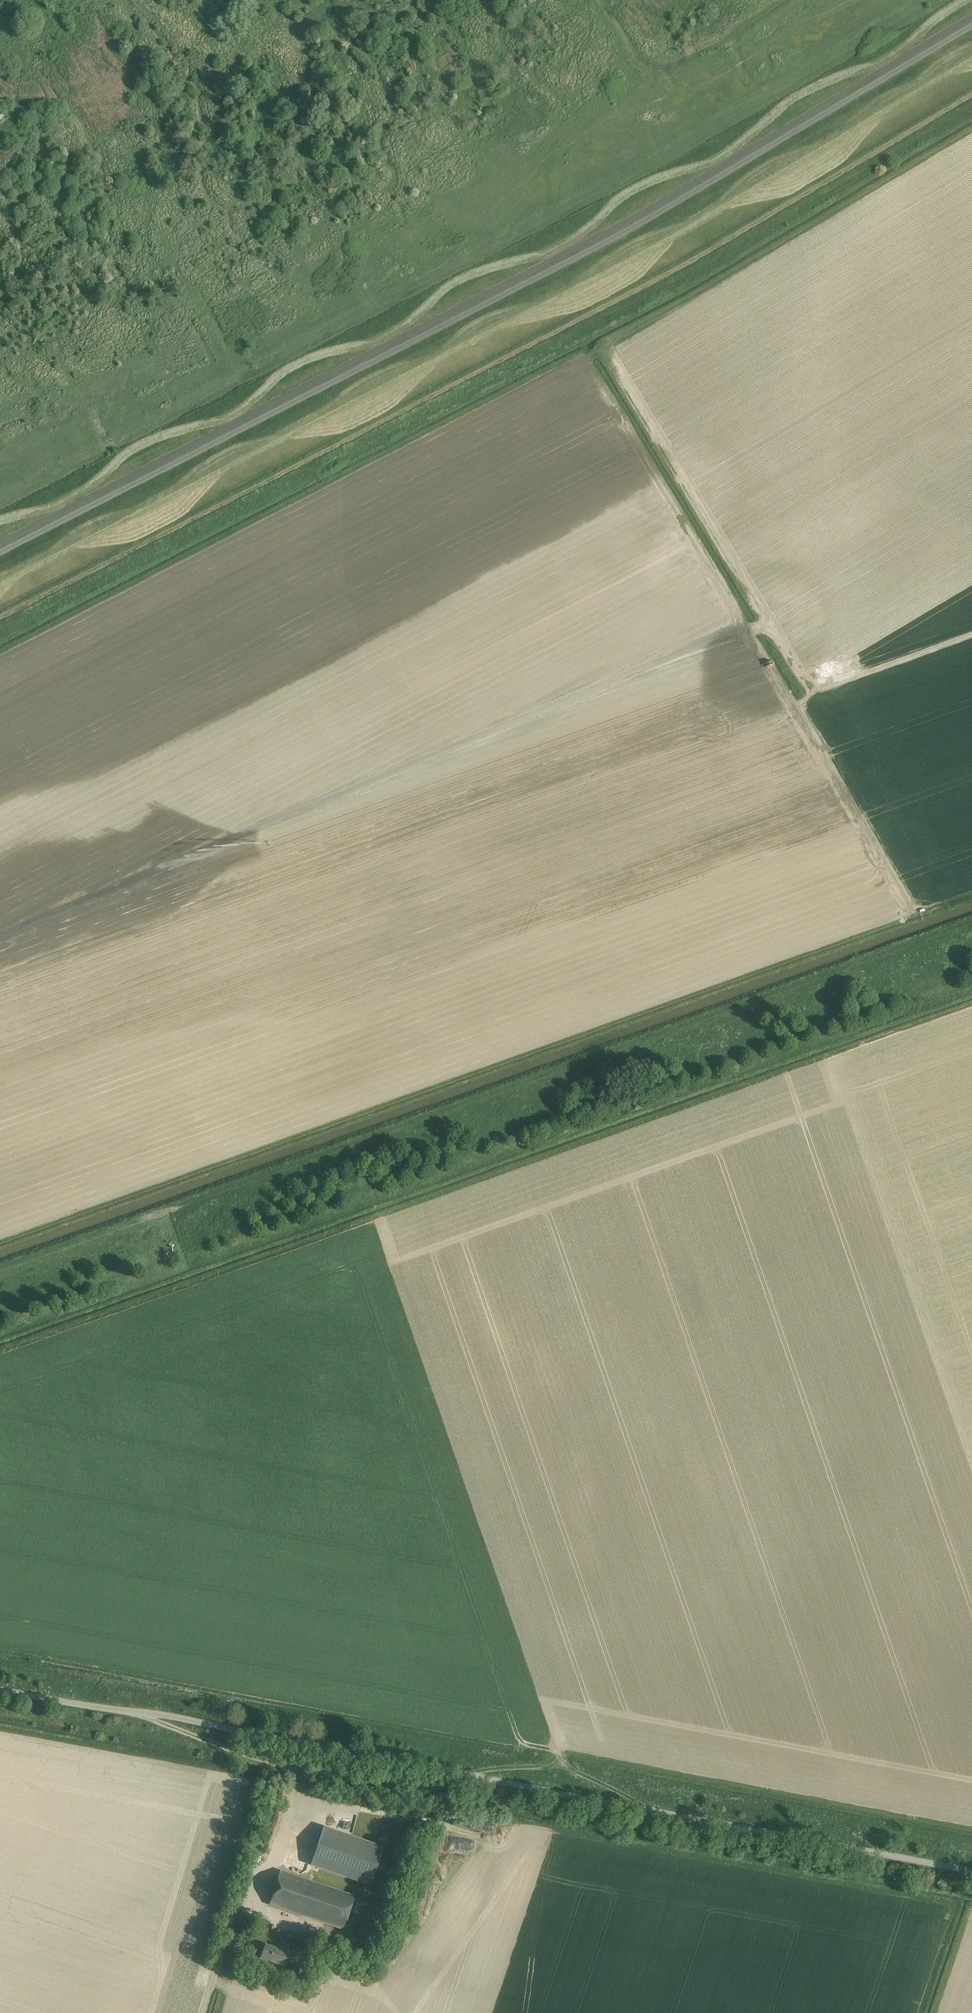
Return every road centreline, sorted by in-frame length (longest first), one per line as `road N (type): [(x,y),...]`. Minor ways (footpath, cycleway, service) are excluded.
road 1 (unclassified): [(971,1872),(0,1690)]
road 2 (track): [(170,1210),(0,1271)]

